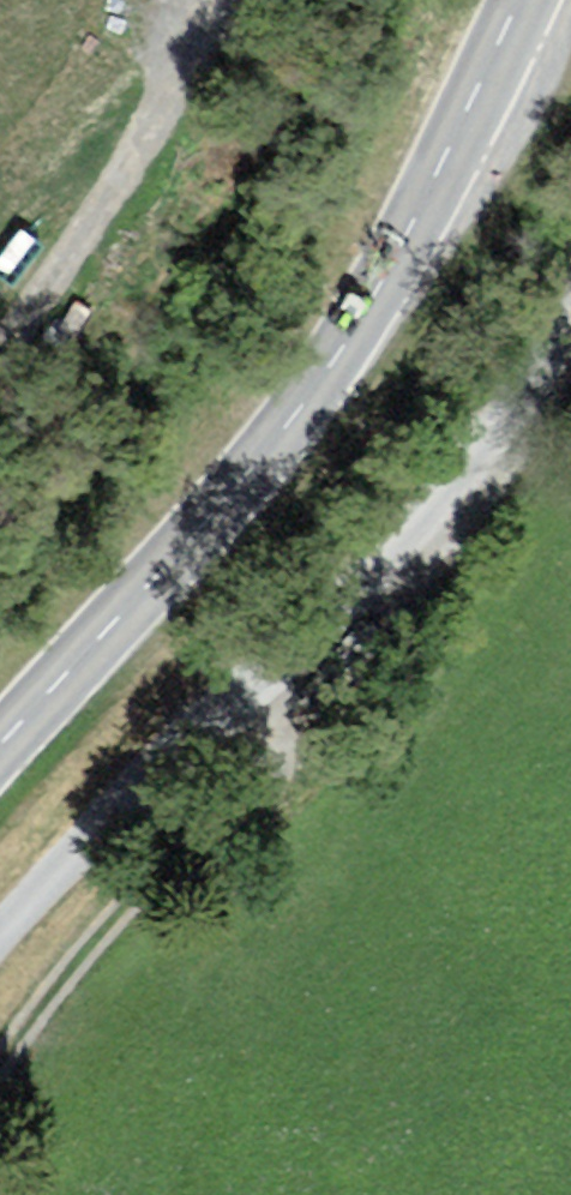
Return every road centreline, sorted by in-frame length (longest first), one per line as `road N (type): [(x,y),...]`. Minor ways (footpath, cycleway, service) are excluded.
road 1 (tertiary): [(0,744),(311,394),(406,239),(518,0)]
road 2 (unclassified): [(0,940),(254,680),(438,473),(570,293)]
road 3 (track): [(254,680),(271,754),(59,980),(0,1076)]
road 4 (track): [(0,359),(226,0)]

